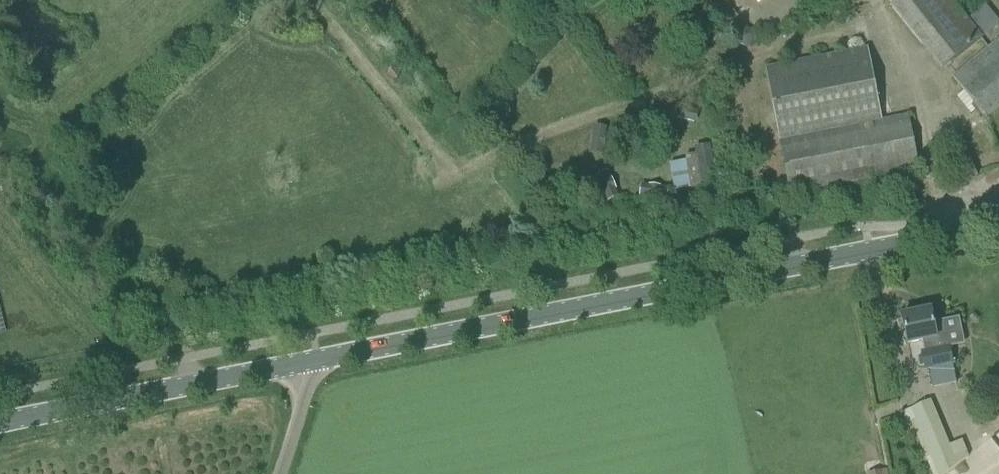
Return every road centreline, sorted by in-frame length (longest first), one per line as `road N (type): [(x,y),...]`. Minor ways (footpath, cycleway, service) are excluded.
road 1 (tertiary): [(309,361),(998,229)]
road 2 (tertiary): [(309,361),(0,422)]

